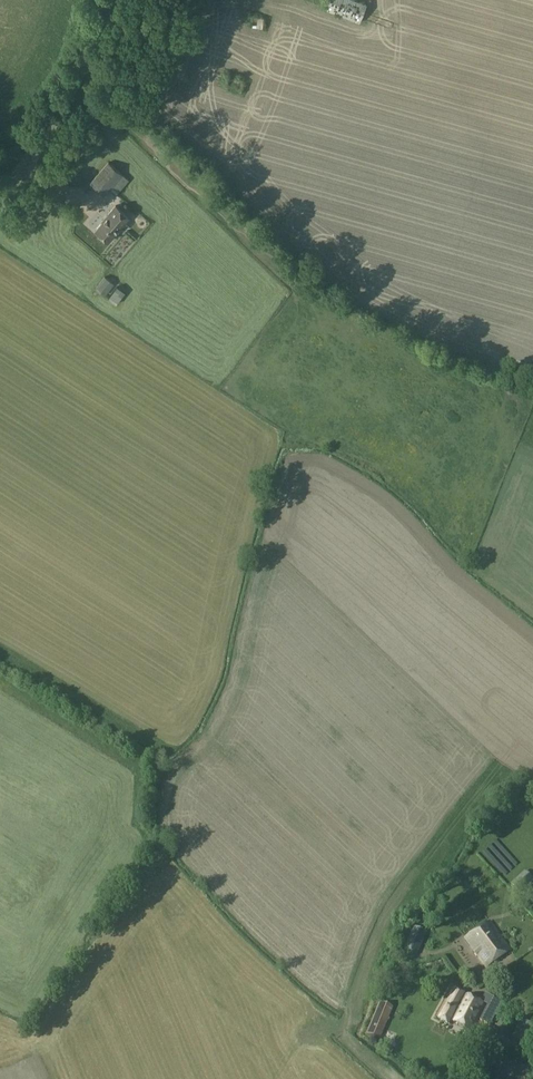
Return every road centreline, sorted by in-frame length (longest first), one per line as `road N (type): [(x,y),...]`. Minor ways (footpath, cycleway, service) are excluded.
road 1 (track): [(288,275),(79,76)]
road 2 (tertiary): [(0,199),(53,124),(113,0)]

